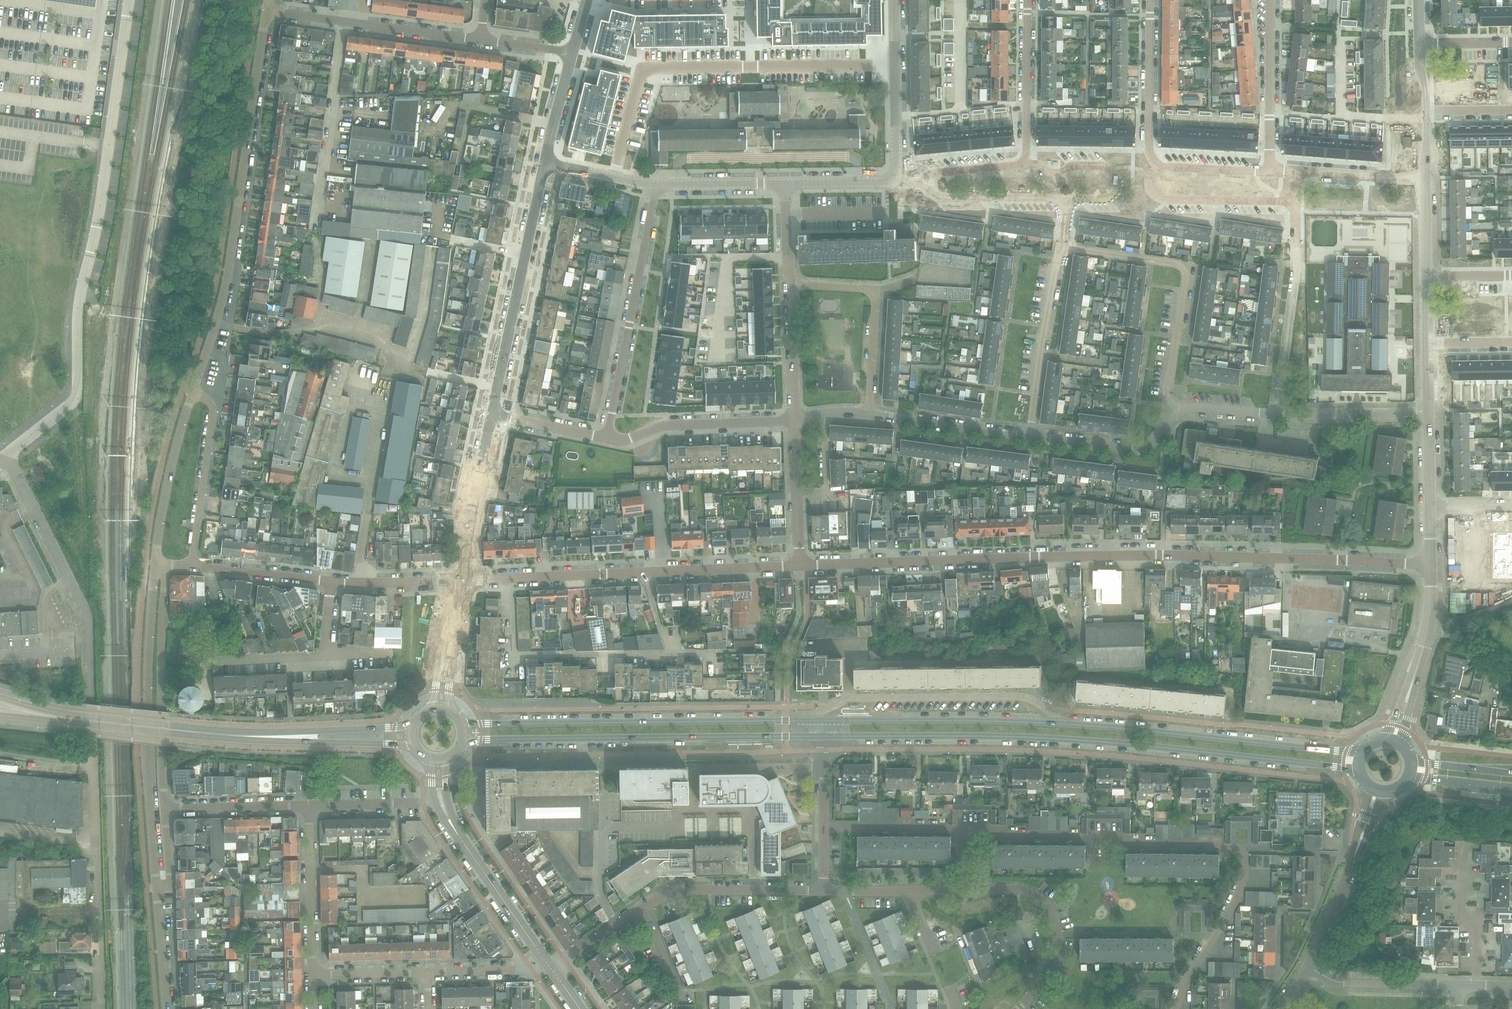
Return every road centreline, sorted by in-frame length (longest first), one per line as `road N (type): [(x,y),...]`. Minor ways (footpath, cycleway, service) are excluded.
road 1 (residential): [(800,565),(998,556),(1430,561)]
road 2 (residential): [(1175,1008),(1241,885),(1245,859),(1237,848),(954,828),(824,828)]
road 3 (unclassified): [(93,1008),(87,630),(4,462)]
road 4 (secondary): [(822,736),(1050,739),(1357,771)]
road 5 (unclassified): [(129,0),(80,301),(78,395),(4,462)]
road 6 (residential): [(192,393),(227,271),(267,10)]
road 7 (residential): [(895,67),(655,68),(640,75),(614,179)]
road 8 (secondary): [(822,720),(460,720)]
road 9 (secondary): [(462,744),(822,736)]
road 10 (residential): [(157,889),(148,752),(155,564)]
road 11 (secondary): [(1363,750),(1065,724)]
road 12 (residential): [(549,965),(676,893),(824,891)]
road 13 (secondary): [(296,737),(26,714)]
road 14 (residential): [(1180,407),(1174,395),(1189,270),(1061,248)]
road 15 (residential): [(1065,724),(1015,697),(855,699),(828,709),(822,720)]
road 16 (residential): [(607,438),(656,186)]
road 17 (residential): [(492,414),(544,163)]
road 18 (secondary): [(1065,724),(822,720)]
road 19 (residential): [(165,808),(166,565)]
road 20 (residential): [(509,578),(511,659),(671,656)]
road 21 (residential): [(1274,415),(1296,253),(1294,201)]
road 22 (residential): [(267,10),(480,40)]
road 23 (residential): [(866,414),(872,294),(788,286)]
road 24 (residential): [(1028,437),(1061,248)]
road 25 (residential): [(793,421),(661,426),(627,441),(607,438)]
road 26 (residential): [(192,393),(214,410),(192,565)]
road 27 (residential): [(155,564),(192,393)]
road 28 (residential): [(909,891),(1028,892),(1052,913),(1057,934)]
road 29 (residential): [(1159,168),(1148,183),(1161,199),(1294,201)]
road 30 (residential): [(1028,437),(1127,451),(1146,447),(1180,407)]
road 31 (residential): [(1159,168),(1149,151),(1151,0)]
road 32 (residential): [(458,581),(492,414)]
road 33 (residential): [(1270,170),(1270,0)]
road 34 (residential): [(313,975),(309,806)]
road 35 (residential): [(1028,0),(1023,164)]
road 36 (residential): [(866,414),(1028,437)]
road 37 (tertiary): [(549,965),(458,835)]
road 38 (residential): [(1070,198),(1110,196),(1115,174),(1103,167),(1055,173),(1023,164)]
road 39 (residential): [(1274,415),(1429,413)]
road 40 (residential): [(1308,966),(1340,982),(1458,985)]
road 41 (residential): [(649,570),(800,565)]
road 42 (residential): [(926,181),(943,197),(1070,198)]
road 43 (residential): [(1477,985),(1477,935),(1462,910),(1463,843)]
road 44 (residential): [(800,565),(793,421)]
road 45 (residential): [(165,808),(309,806)]
road 46 (residential): [(332,582),(192,565)]
road 47 (residential): [(509,578),(649,570)]
road 48 (residential): [(793,421),(788,286)]
road 49 (residential): [(1296,171),(1426,180)]
road 50 (residential): [(1410,686),(1431,616),(1430,561)]
road 51 (residential): [(784,184),(656,186)]
road 52 (residential): [(332,582),(458,581)]
road 53 (residential): [(309,806),(434,802)]
road 54 (residential): [(429,972),(549,965)]
road 55 (residential): [(166,1008),(157,889)]

